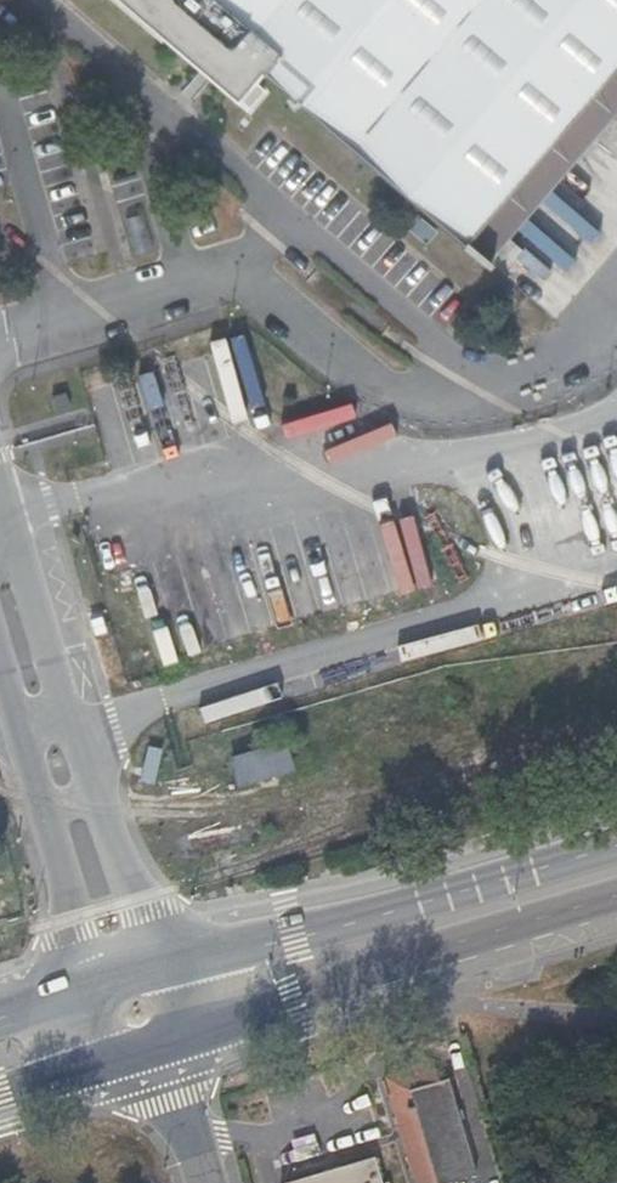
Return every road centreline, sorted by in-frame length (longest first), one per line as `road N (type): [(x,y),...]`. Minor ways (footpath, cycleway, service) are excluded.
road 1 (secondary): [(159,1050),(616,906)]
road 2 (secondary): [(616,851),(296,941),(156,971)]
road 3 (unclassified): [(19,728),(90,993)]
road 4 (unclassified): [(76,728),(0,477)]
road 5 (unclassified): [(156,971),(76,728)]
road 6 (secondary): [(0,1097),(159,1050)]
road 7 (unclassified): [(159,1050),(205,1182)]

